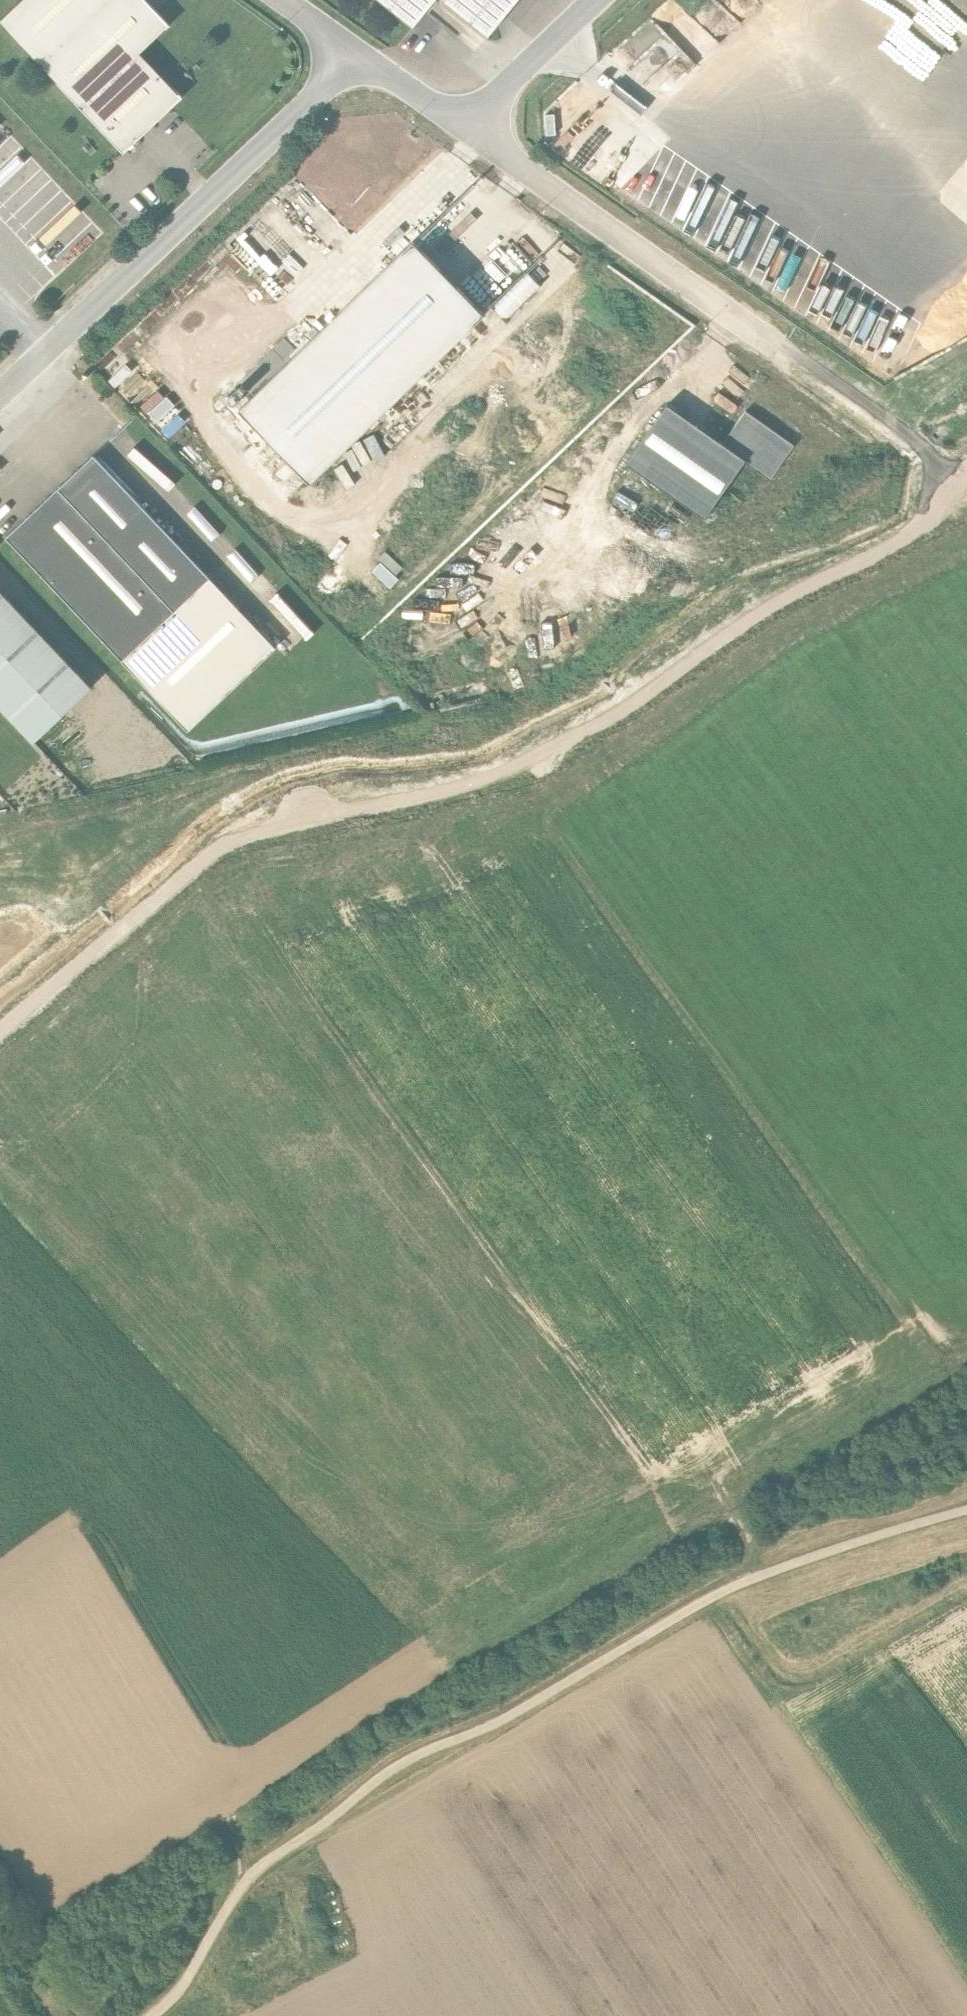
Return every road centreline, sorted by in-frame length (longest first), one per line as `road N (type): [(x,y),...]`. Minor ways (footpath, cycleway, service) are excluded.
road 1 (unclassified): [(0,392),(358,54)]
road 2 (unclassified): [(463,127),(772,341)]
road 3 (unclassified): [(463,127),(597,0)]
road 4 (unclassified): [(358,54),(463,127)]

